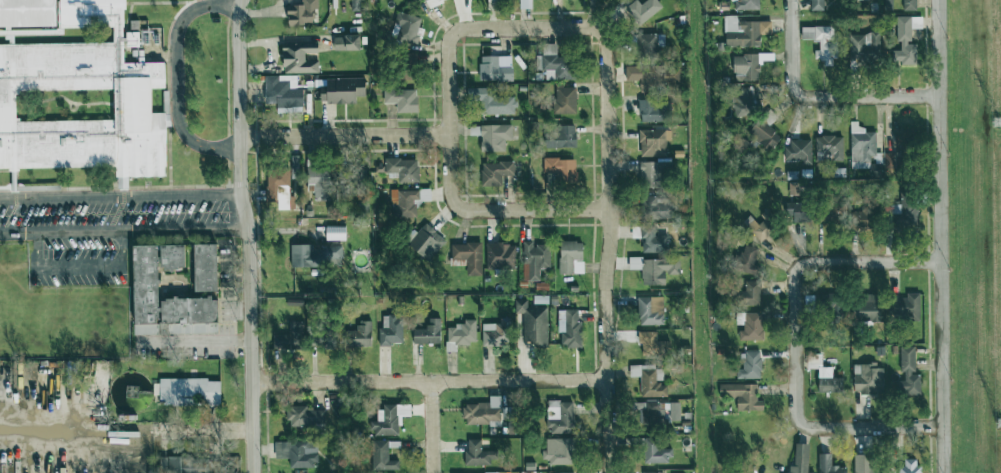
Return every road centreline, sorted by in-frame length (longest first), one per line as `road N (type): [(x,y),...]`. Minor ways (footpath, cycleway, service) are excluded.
road 1 (tertiary): [(241,0),(240,194),(254,472)]
road 2 (residential): [(937,0),(944,472)]
road 3 (residential): [(608,472),(610,209),(606,48),(598,34)]
road 4 (residential): [(606,379),(252,382)]
road 5 (residential): [(941,261),(809,264),(795,276),(795,349)]
road 6 (residential): [(938,98),(797,94),(790,17)]
road 7 (residential): [(943,427),(810,429),(796,413),(795,349)]
road 8 (residential): [(450,134),(240,143)]
road 9 (residential): [(460,209),(610,209)]
road 10 (residential): [(598,34),(457,35)]

